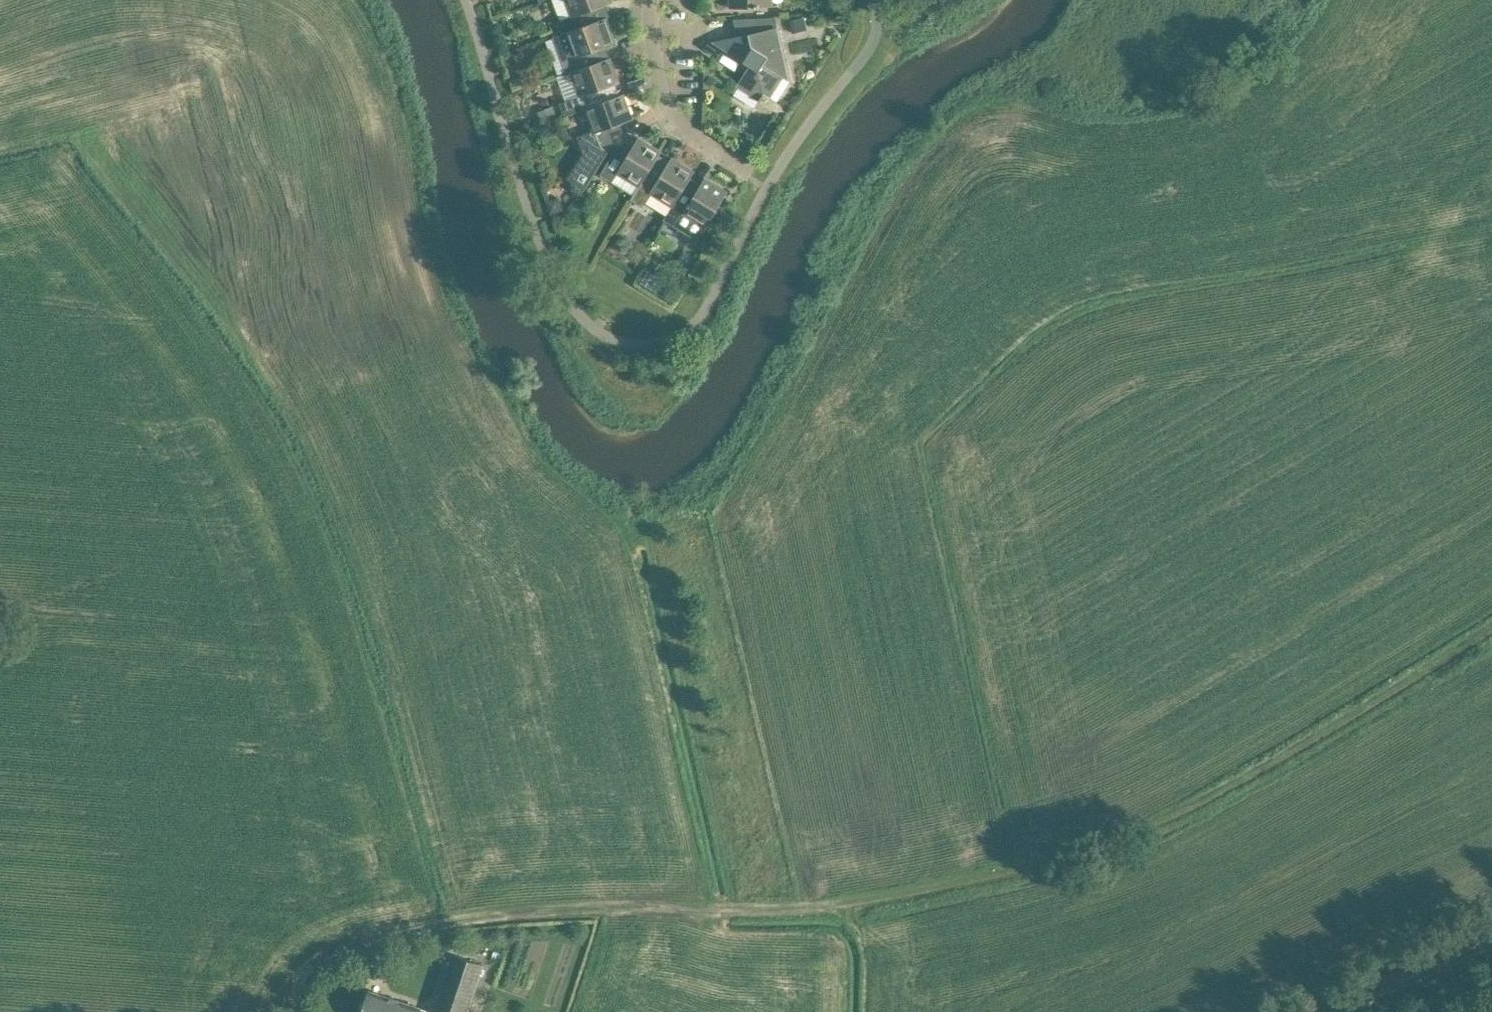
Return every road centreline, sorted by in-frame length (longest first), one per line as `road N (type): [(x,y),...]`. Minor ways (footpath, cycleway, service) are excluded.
road 1 (track): [(287,1011),(295,978),(327,953),(449,919),(860,903),(1096,847),(1174,815),(1491,628)]
road 2 (residential): [(747,169),(670,112),(658,82),(650,0)]

